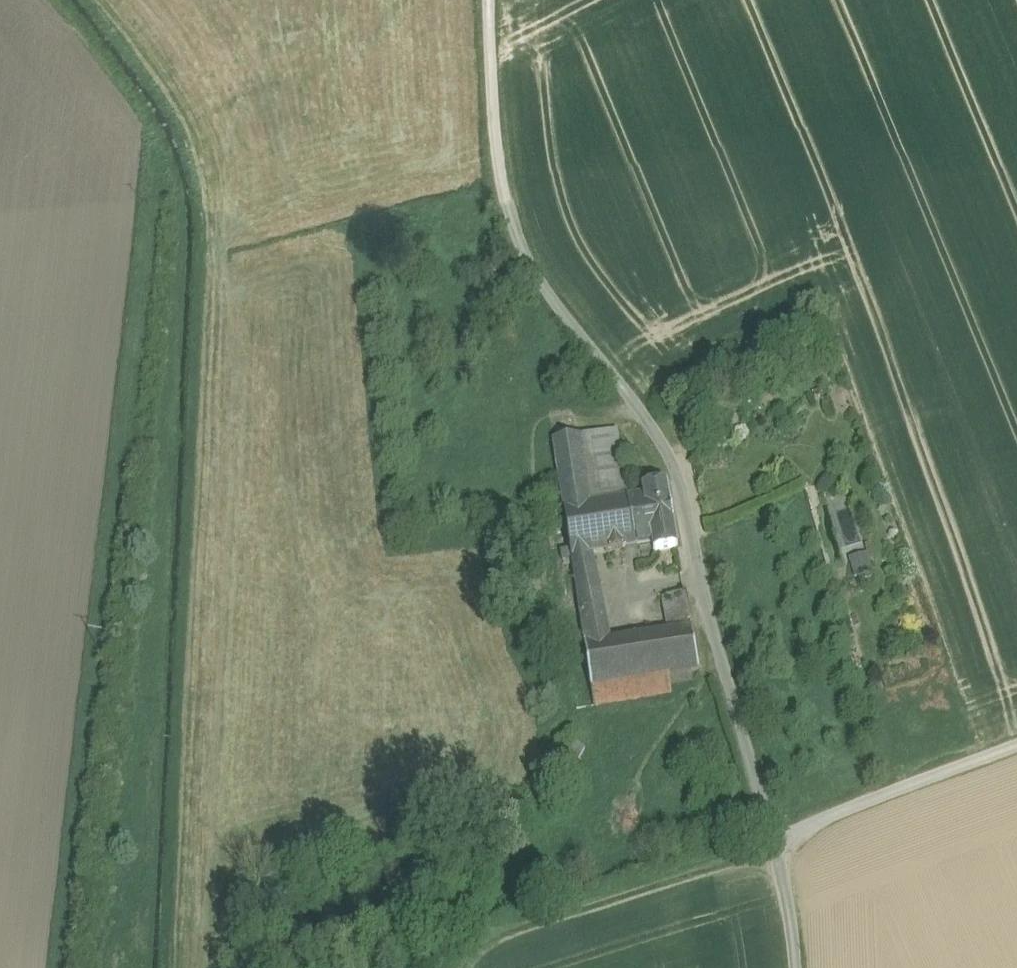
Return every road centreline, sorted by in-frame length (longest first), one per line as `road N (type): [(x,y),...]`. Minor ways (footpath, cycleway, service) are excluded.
road 1 (residential): [(775,843),(705,616),(678,480),(650,421),(532,263),(499,172),(491,88),(498,0)]
road 2 (residential): [(1016,746),(775,843)]
road 3 (residential): [(793,967),(775,843)]

